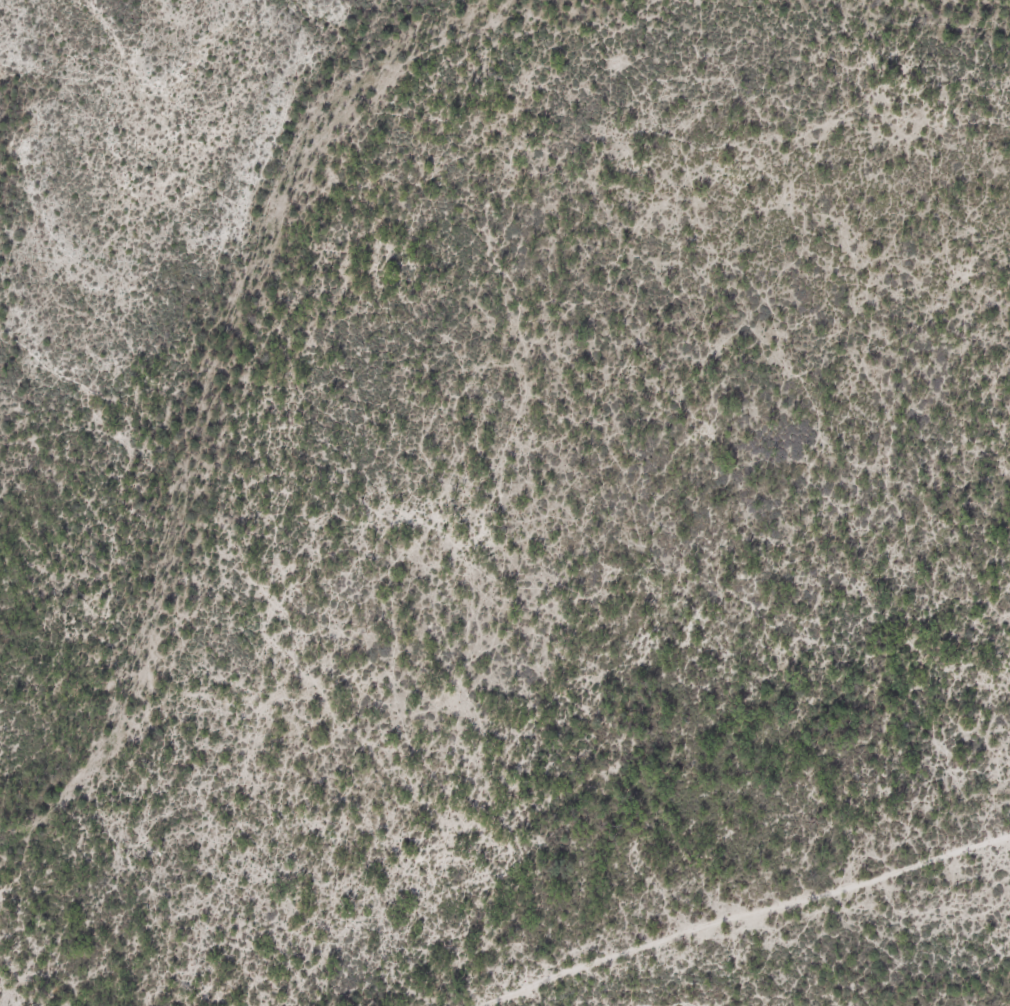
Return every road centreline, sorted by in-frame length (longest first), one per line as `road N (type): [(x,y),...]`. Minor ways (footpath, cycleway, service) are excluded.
road 1 (residential): [(1009,838),(486,1005)]

